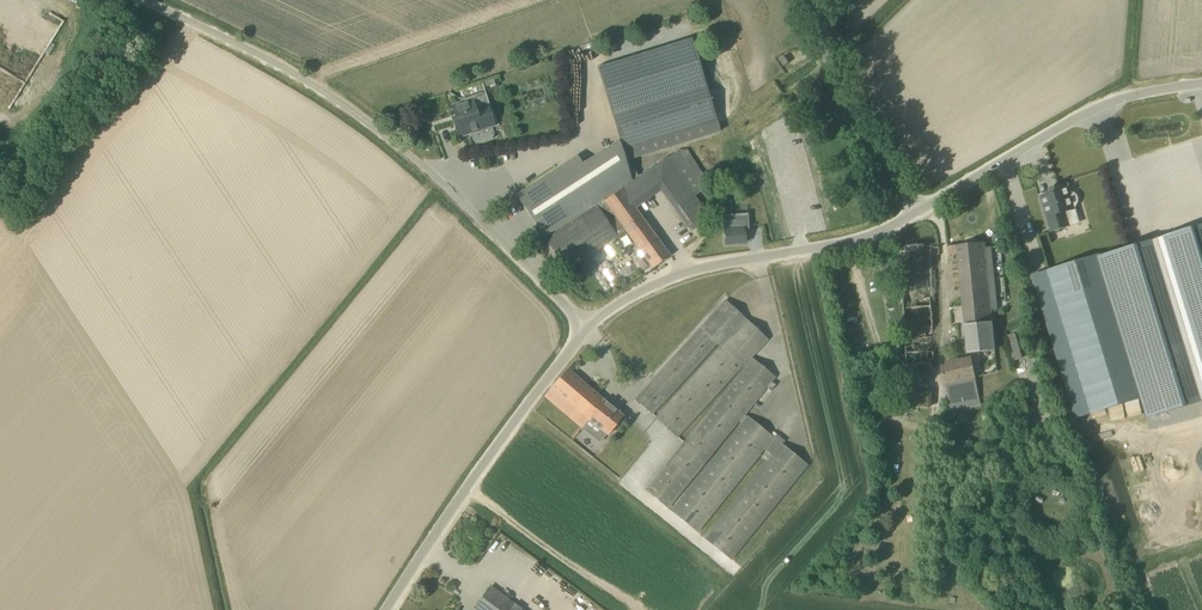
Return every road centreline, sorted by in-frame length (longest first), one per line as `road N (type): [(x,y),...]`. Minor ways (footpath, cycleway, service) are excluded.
road 1 (unclassified): [(588,325),(421,163),(344,104),(143,0)]
road 2 (unclassified): [(588,325),(636,293),(708,265),(871,233),(919,210)]
road 3 (unclassified): [(387,609),(449,512),(588,325)]
road 4 (unclassified): [(919,210),(1100,101),(1201,78)]
road 5 (unclassified): [(919,210),(830,56),(826,0)]

